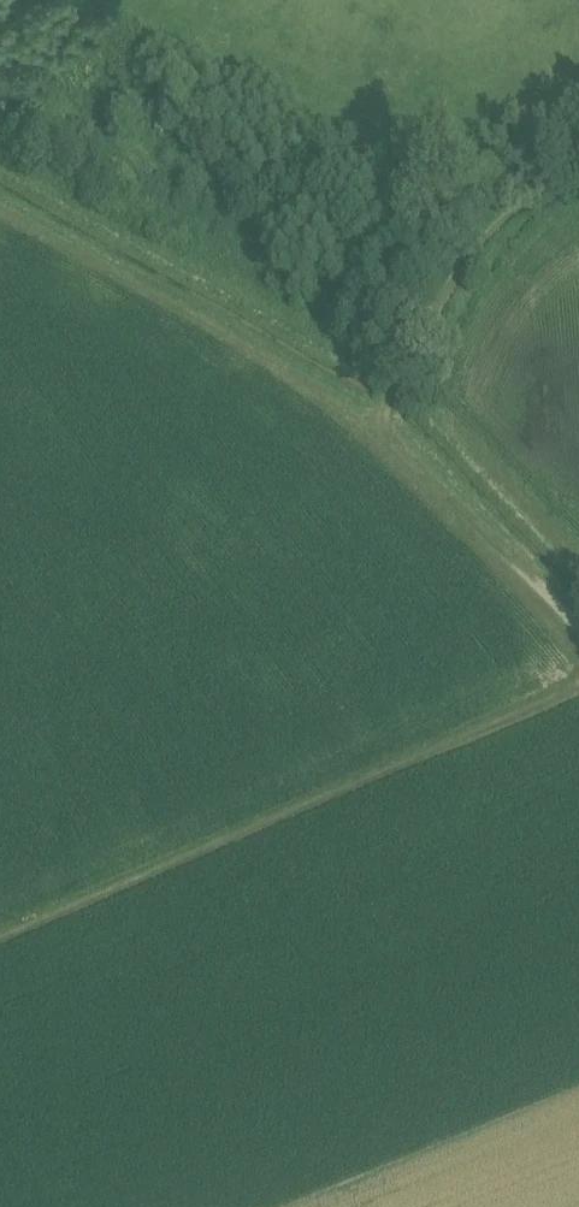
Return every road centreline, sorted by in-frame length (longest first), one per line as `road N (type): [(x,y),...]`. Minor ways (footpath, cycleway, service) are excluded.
road 1 (track): [(578,697),(0,935)]
road 2 (track): [(559,172),(422,334),(382,434),(578,643)]

